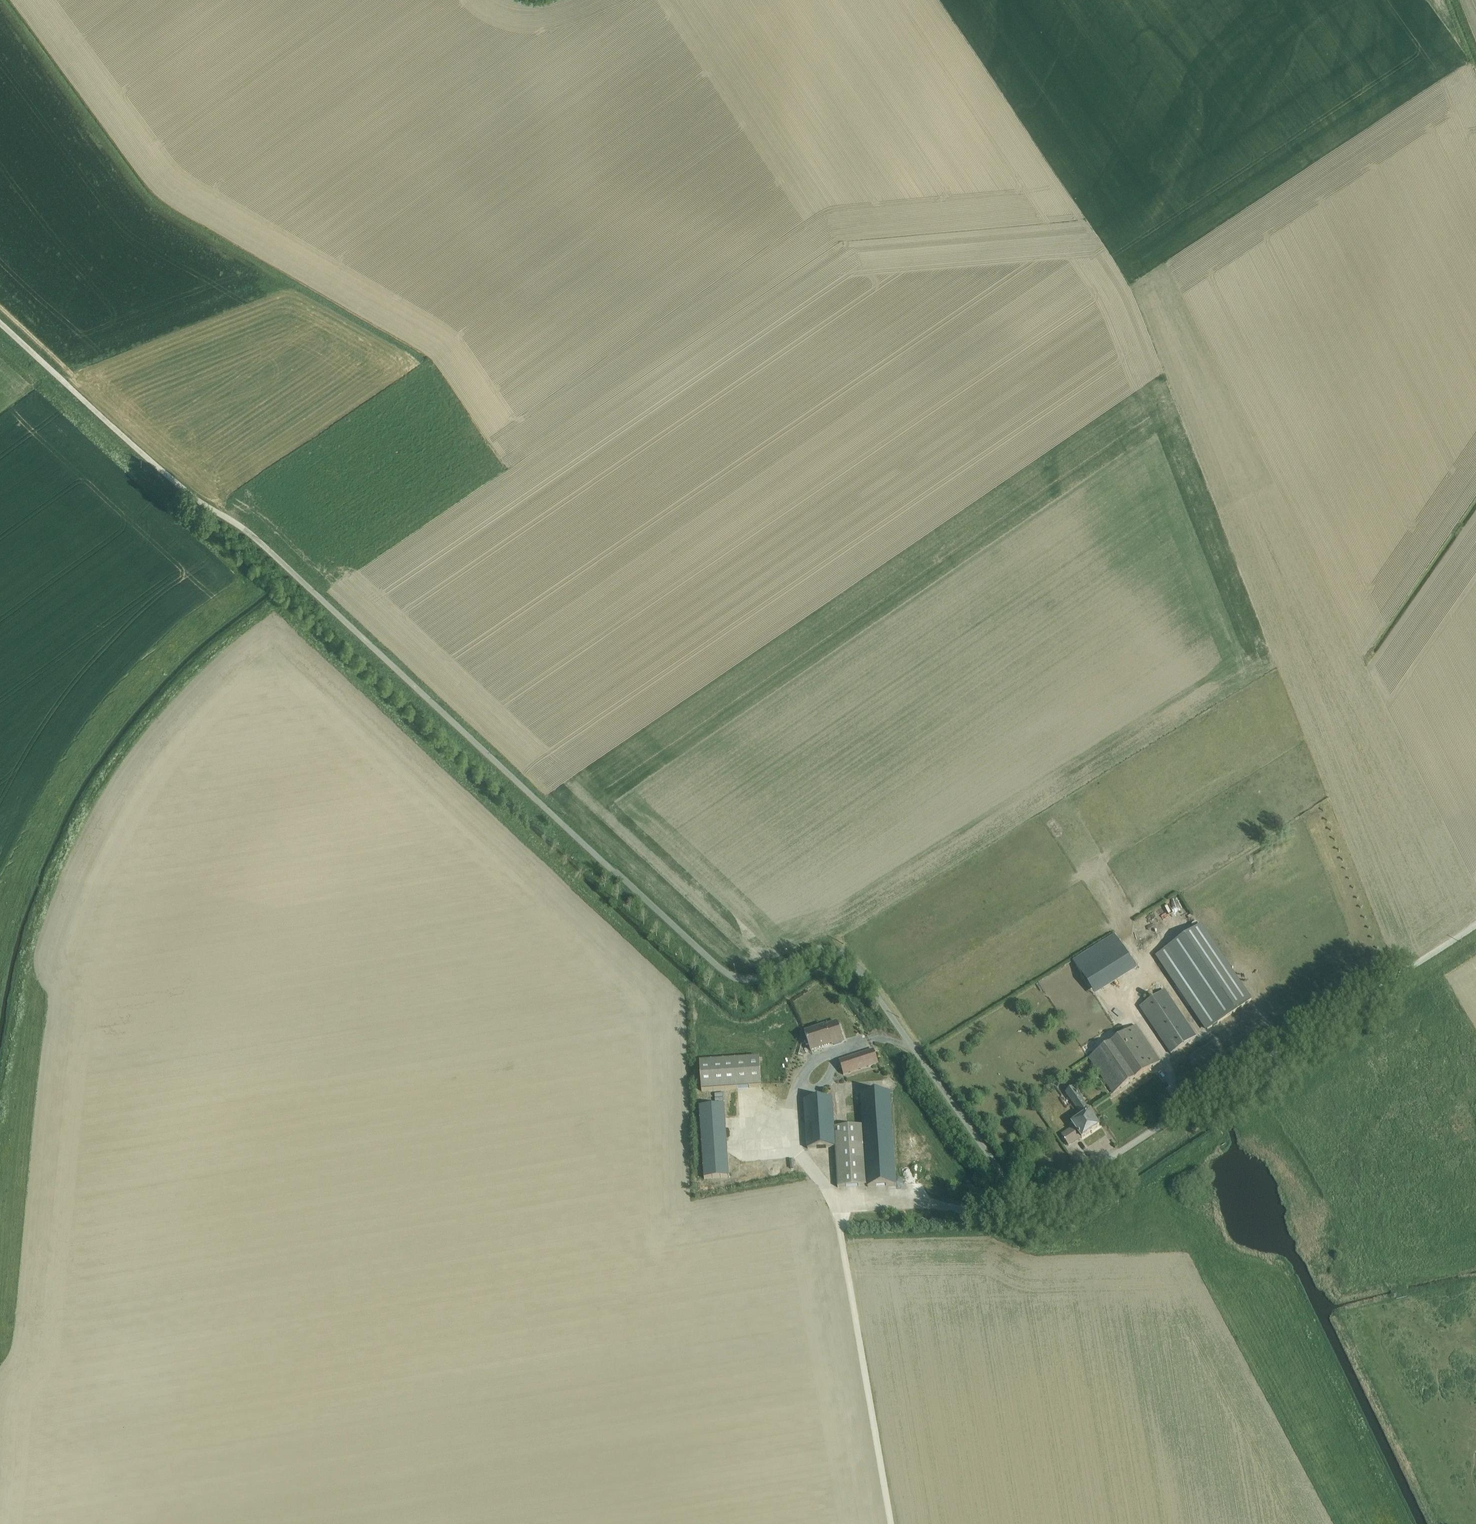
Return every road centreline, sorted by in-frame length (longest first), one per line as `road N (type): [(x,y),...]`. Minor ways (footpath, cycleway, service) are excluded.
road 1 (unclassified): [(1475,928),(1075,1185),(1035,1202),(1018,1197),(850,961),(820,949),(759,978),(722,972),(266,546),(177,484),(0,323)]

